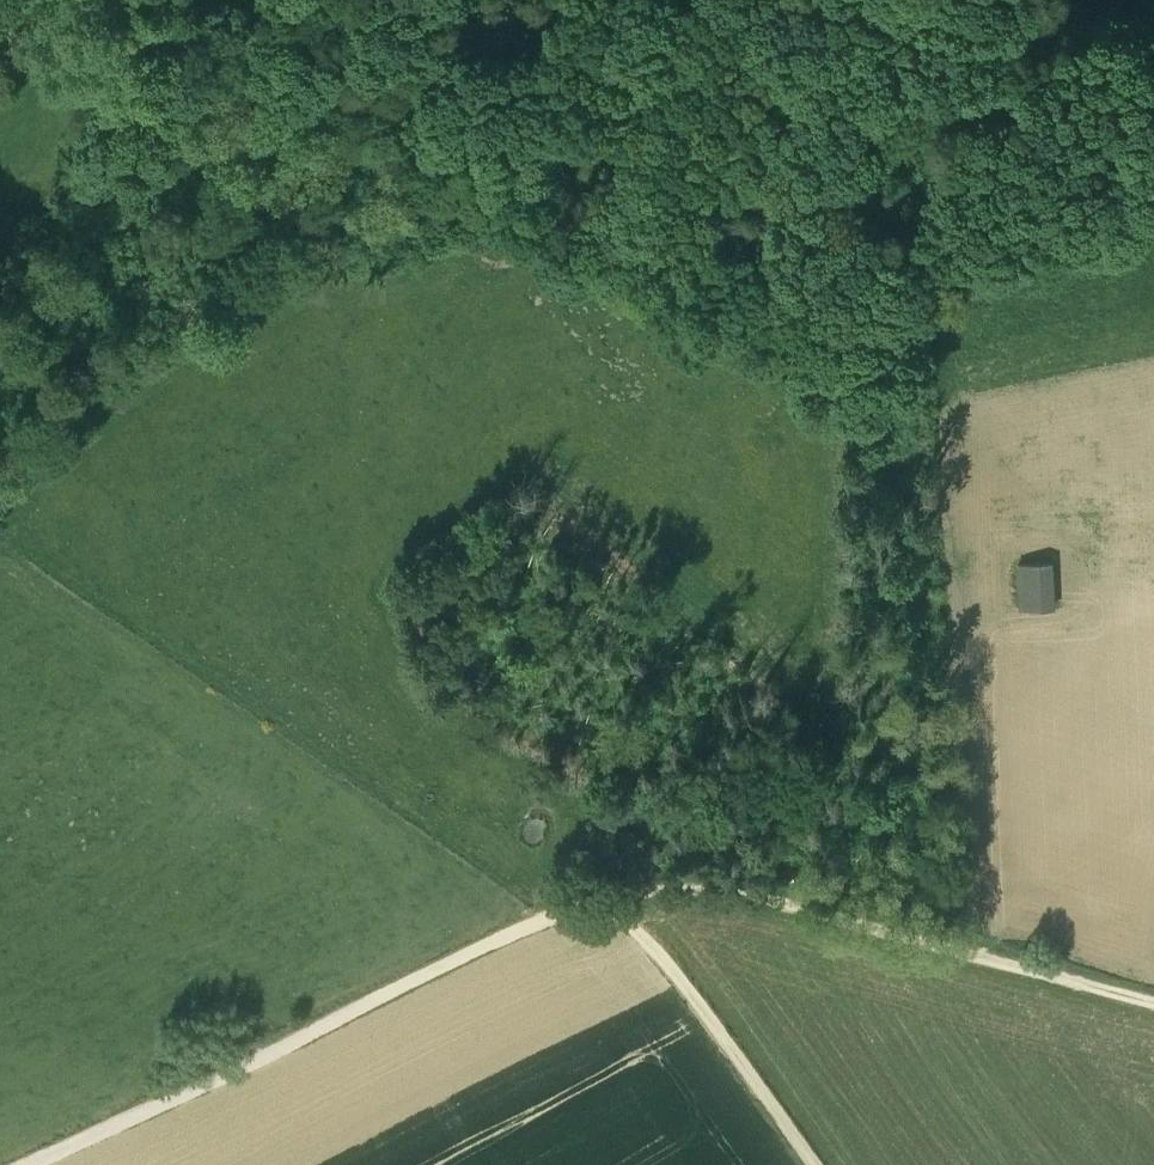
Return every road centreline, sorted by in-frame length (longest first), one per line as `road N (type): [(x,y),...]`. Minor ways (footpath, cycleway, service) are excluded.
road 1 (track): [(24,1164),(492,941),(610,898)]
road 2 (track): [(610,898),(669,888),(743,894),(1153,1002)]
road 3 (track): [(610,898),(694,997),(814,1164)]
road 4 (track): [(0,253),(79,180),(140,45),(171,0)]

